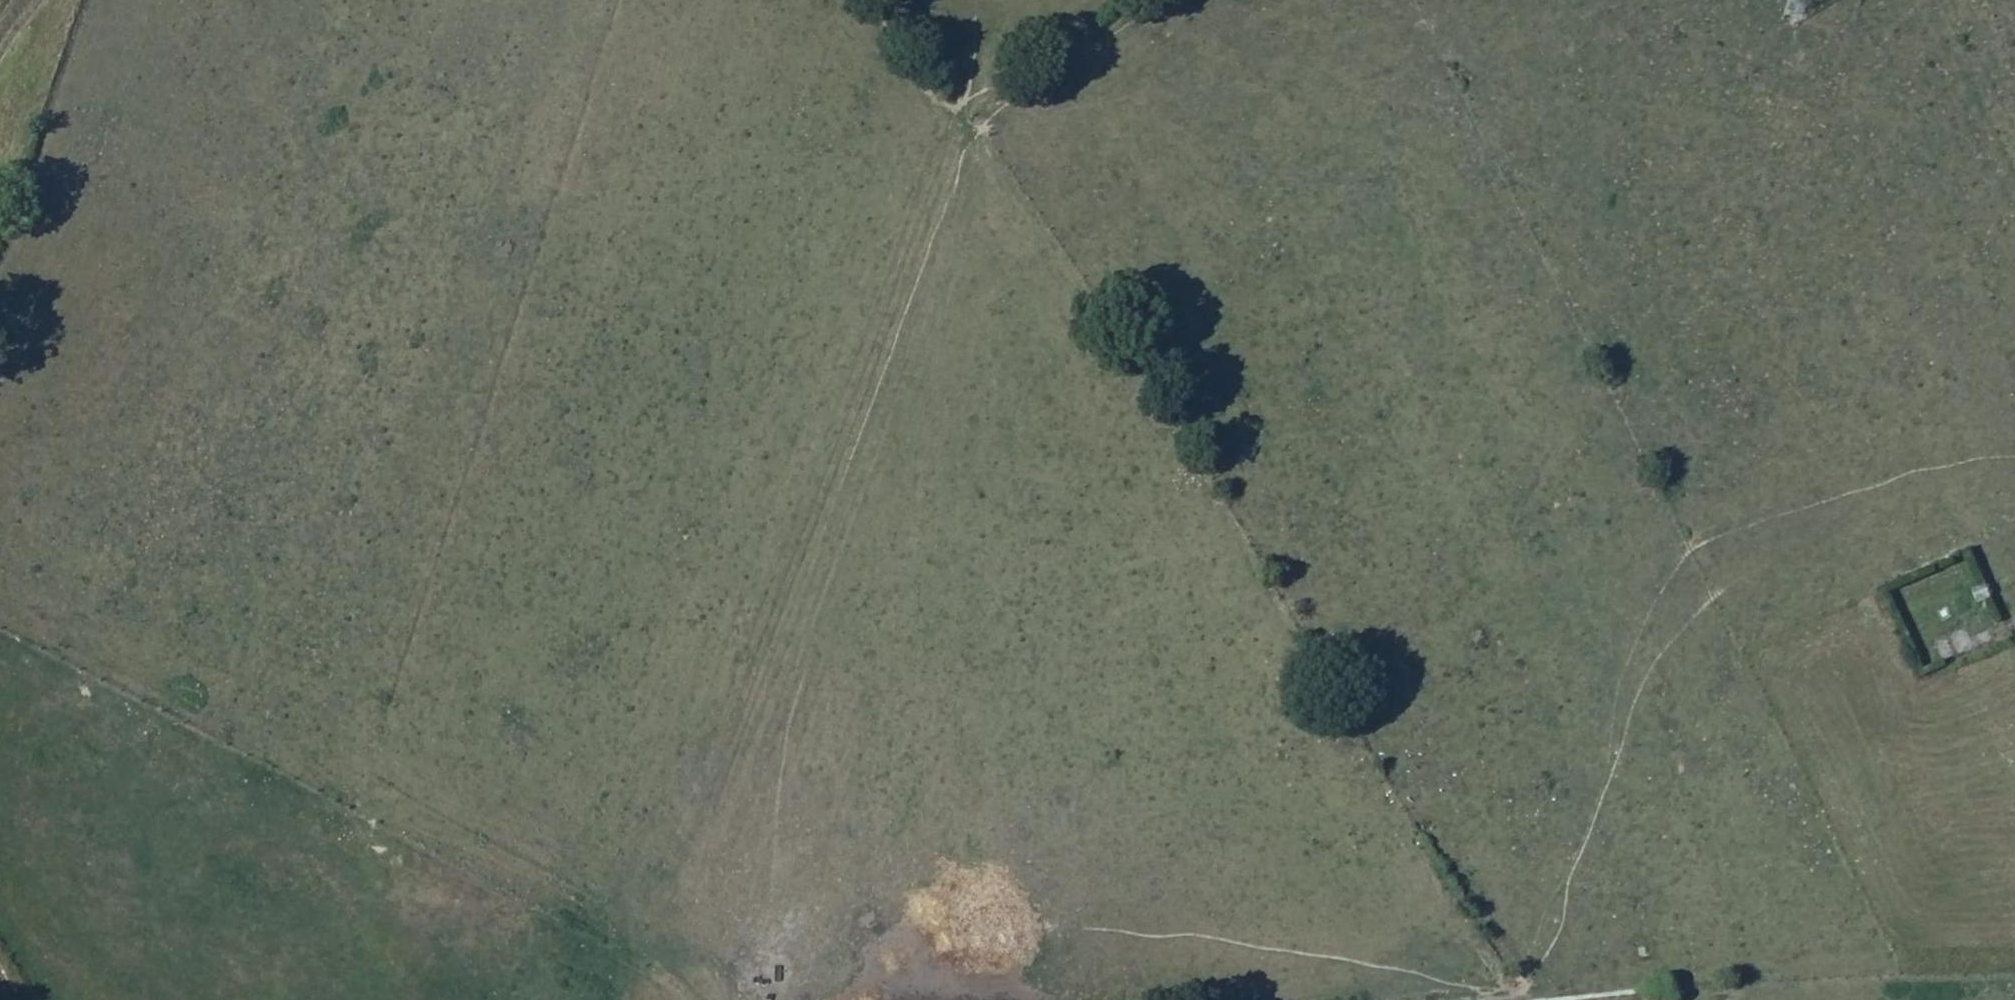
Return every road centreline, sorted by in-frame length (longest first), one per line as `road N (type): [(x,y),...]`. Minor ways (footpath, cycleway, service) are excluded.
road 1 (track): [(709,999),(663,927),(667,887),(964,107),(1016,32),(1068,0)]
road 2 (track): [(2014,962),(1770,974),(1494,999)]

